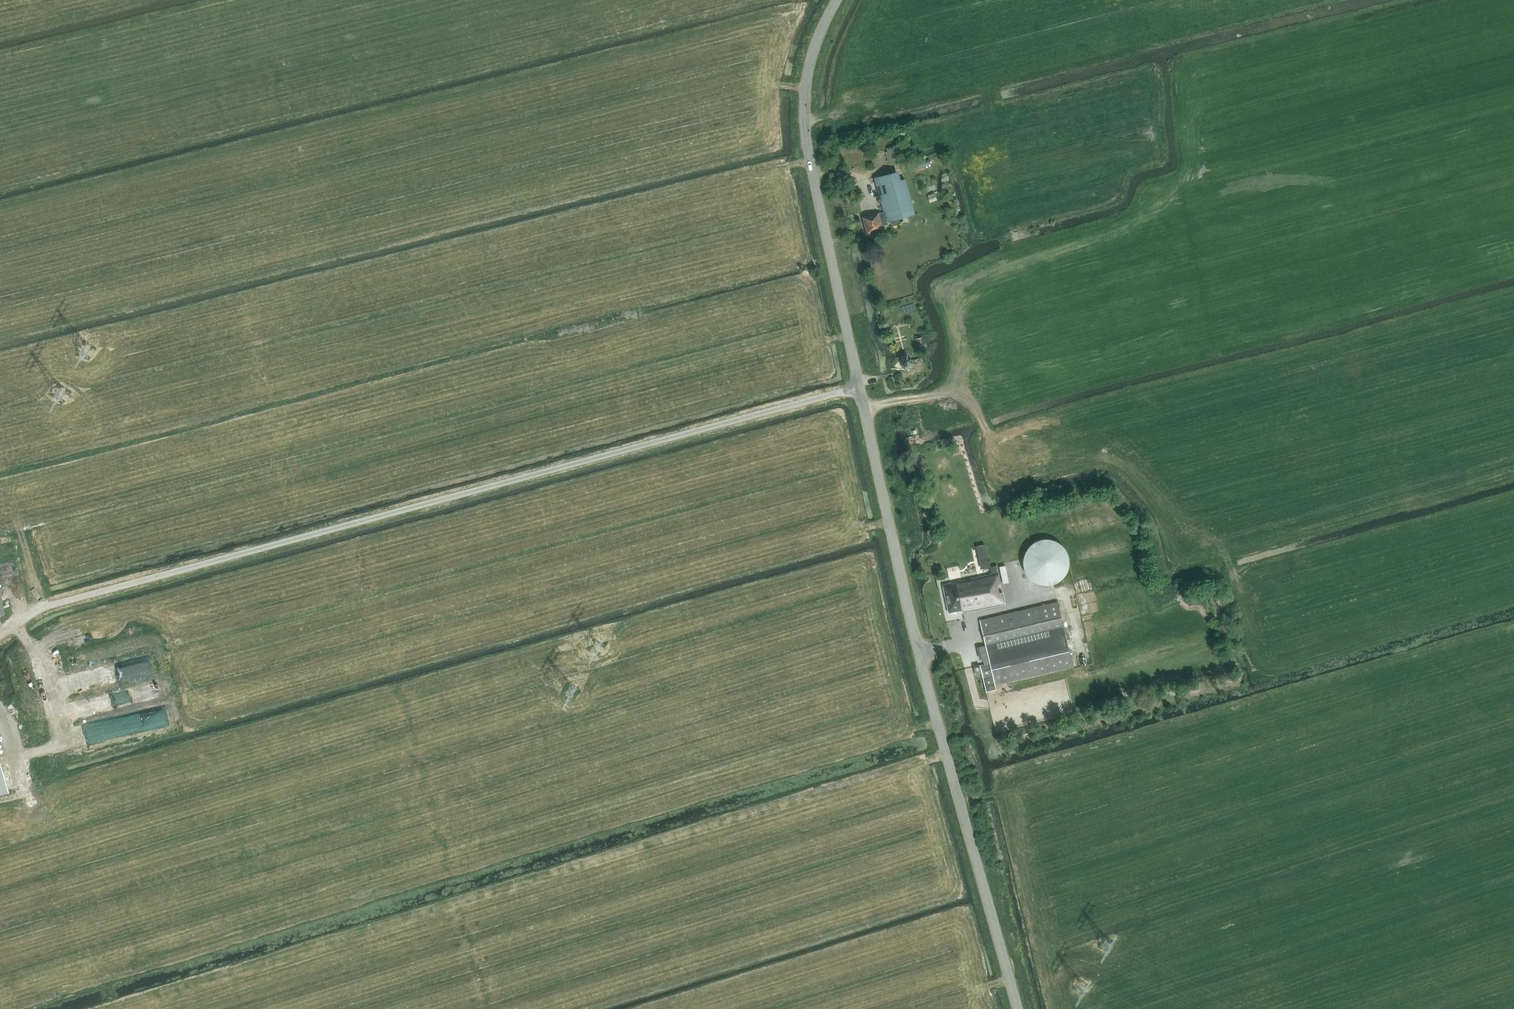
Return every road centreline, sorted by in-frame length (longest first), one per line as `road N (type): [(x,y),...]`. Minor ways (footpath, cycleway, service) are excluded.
road 1 (tertiary): [(1018,1008),(919,653),(809,157),(807,78),(836,0)]
road 2 (track): [(865,409),(951,396),(972,407),(988,434)]

